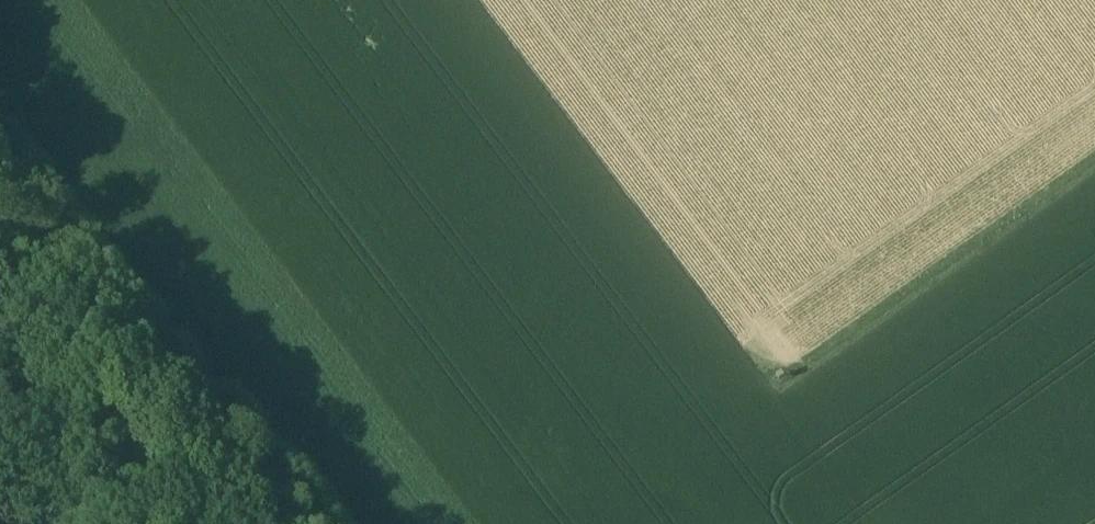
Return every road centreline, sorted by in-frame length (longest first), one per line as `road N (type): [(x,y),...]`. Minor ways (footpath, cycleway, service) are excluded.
road 1 (track): [(1094,168),(800,376)]

